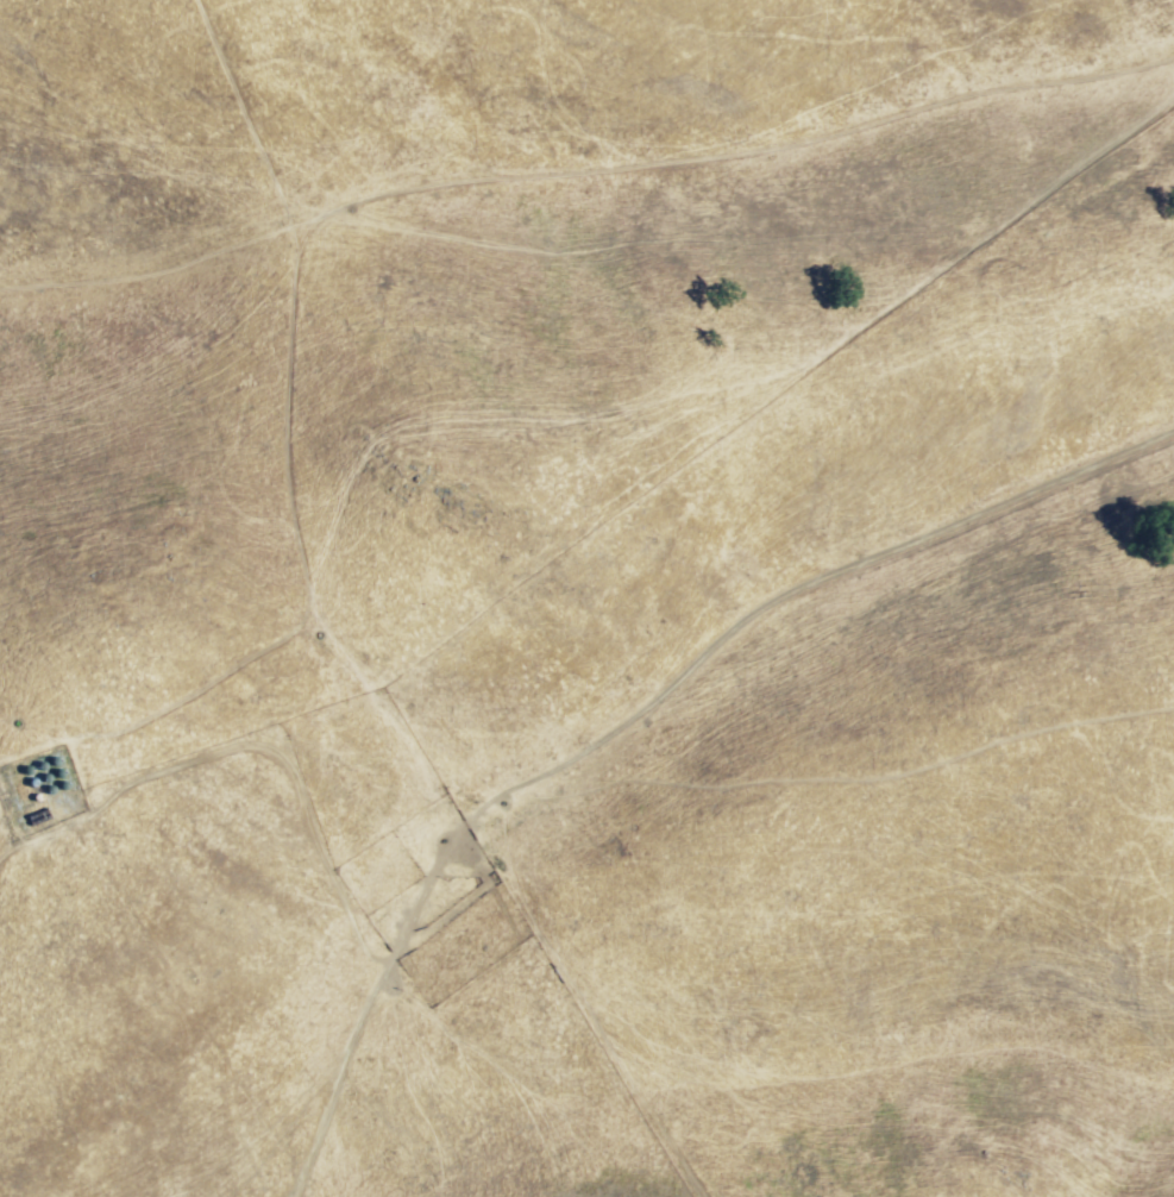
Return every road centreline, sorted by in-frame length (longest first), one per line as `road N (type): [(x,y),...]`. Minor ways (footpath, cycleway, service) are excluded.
road 1 (track): [(1173,434),(759,607),(629,715),(442,841),(369,980),(285,1196)]

